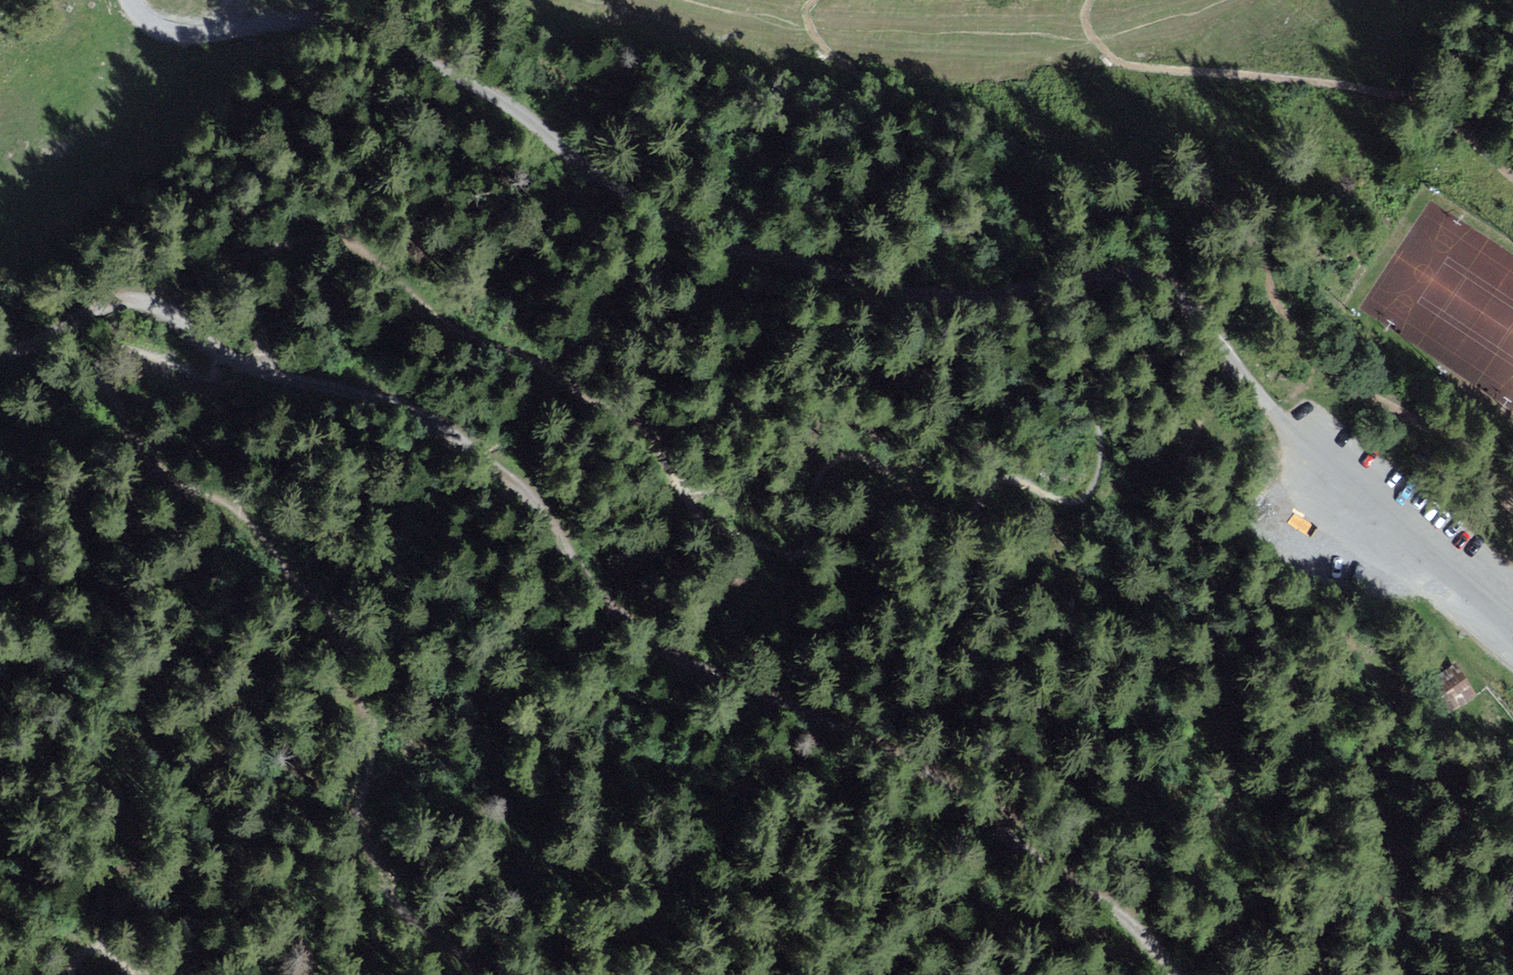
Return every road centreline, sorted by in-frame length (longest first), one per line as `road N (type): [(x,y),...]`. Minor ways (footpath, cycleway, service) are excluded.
road 1 (track): [(461,974),(459,960),(391,907),(354,799),(359,709),(314,621),(259,531),(147,464),(103,394),(104,367),(118,351),(223,375),(237,368),(265,346),(268,261),(316,233),(351,241),(443,320),(524,358),(642,430),(679,488),(708,495),(759,550),(785,553),(802,547),(840,462),(860,456),(932,499),(965,506),(1013,483),(1072,502),(1091,484),(1101,453),(1080,395),(1092,373),(1191,324)]
road 2 (track): [(1163,974),(1097,904),(934,800),(890,757),(803,709),(672,662),(630,634),(517,487),(405,411),(237,368),(154,314),(119,303),(0,354)]
road 3 (track): [(1287,433),(1215,345),(1157,294),(1115,283),(955,300),(866,297),(681,235),(597,194),(512,116),(380,35),(153,28),(127,0)]
road 4 (unclassified): [(1287,433),(1512,647)]

